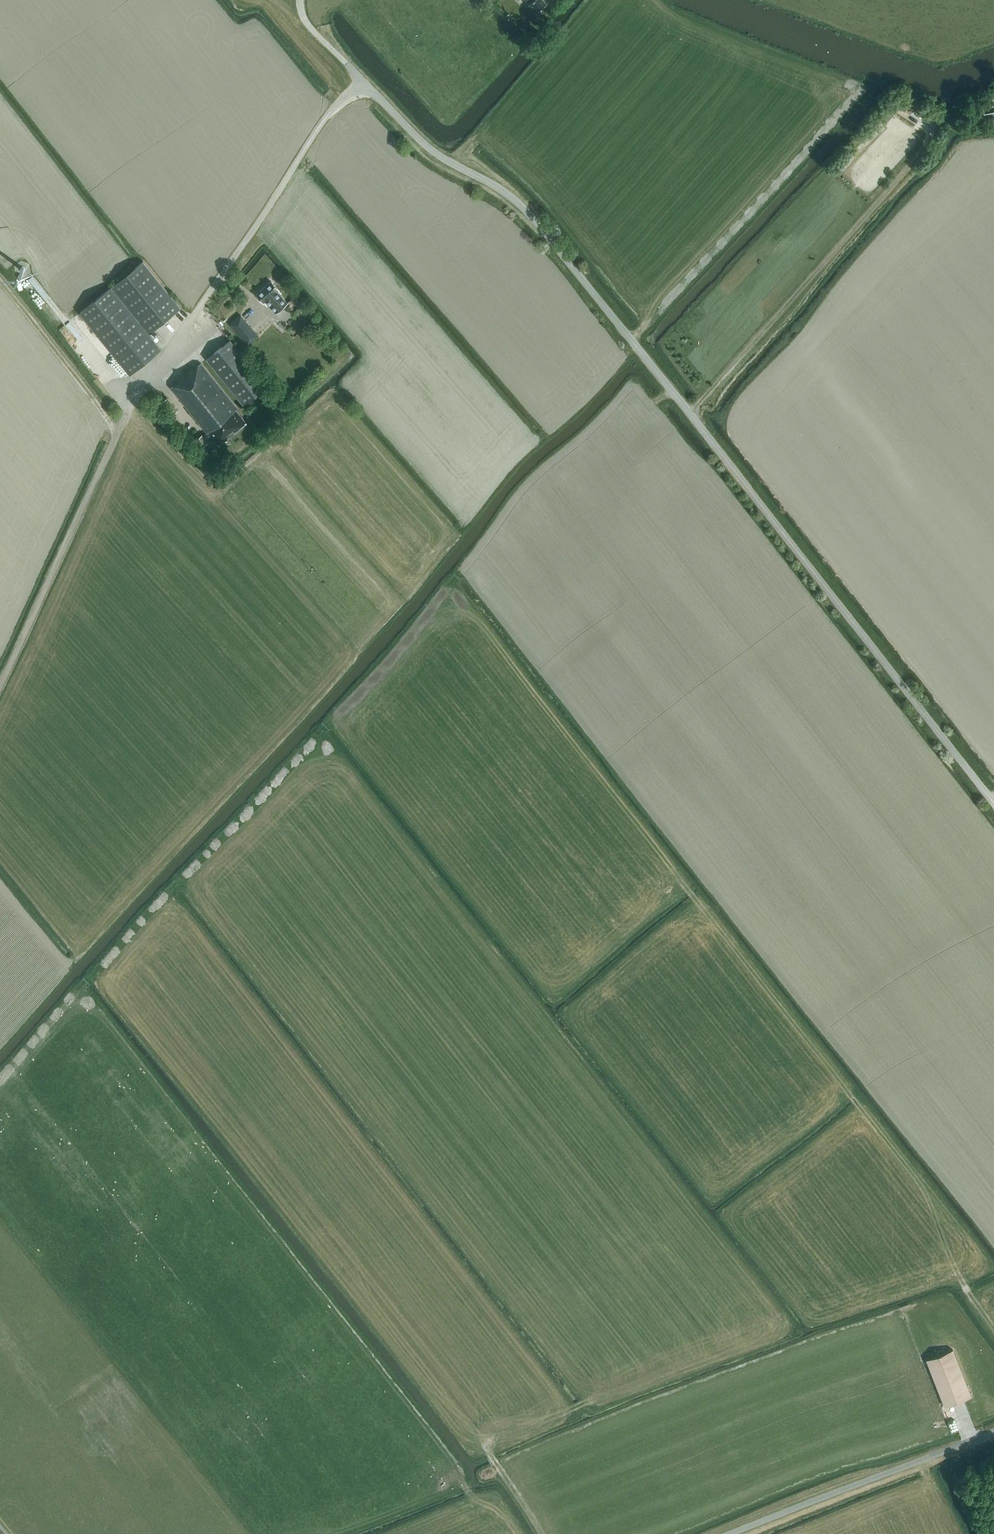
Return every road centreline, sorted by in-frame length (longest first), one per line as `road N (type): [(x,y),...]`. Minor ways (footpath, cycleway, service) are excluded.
road 1 (unclassified): [(993,803),(550,236),(516,200),(438,154),(362,80)]
road 2 (track): [(154,374),(0,686)]
road 3 (unclassified): [(721,1533),(993,1431)]

